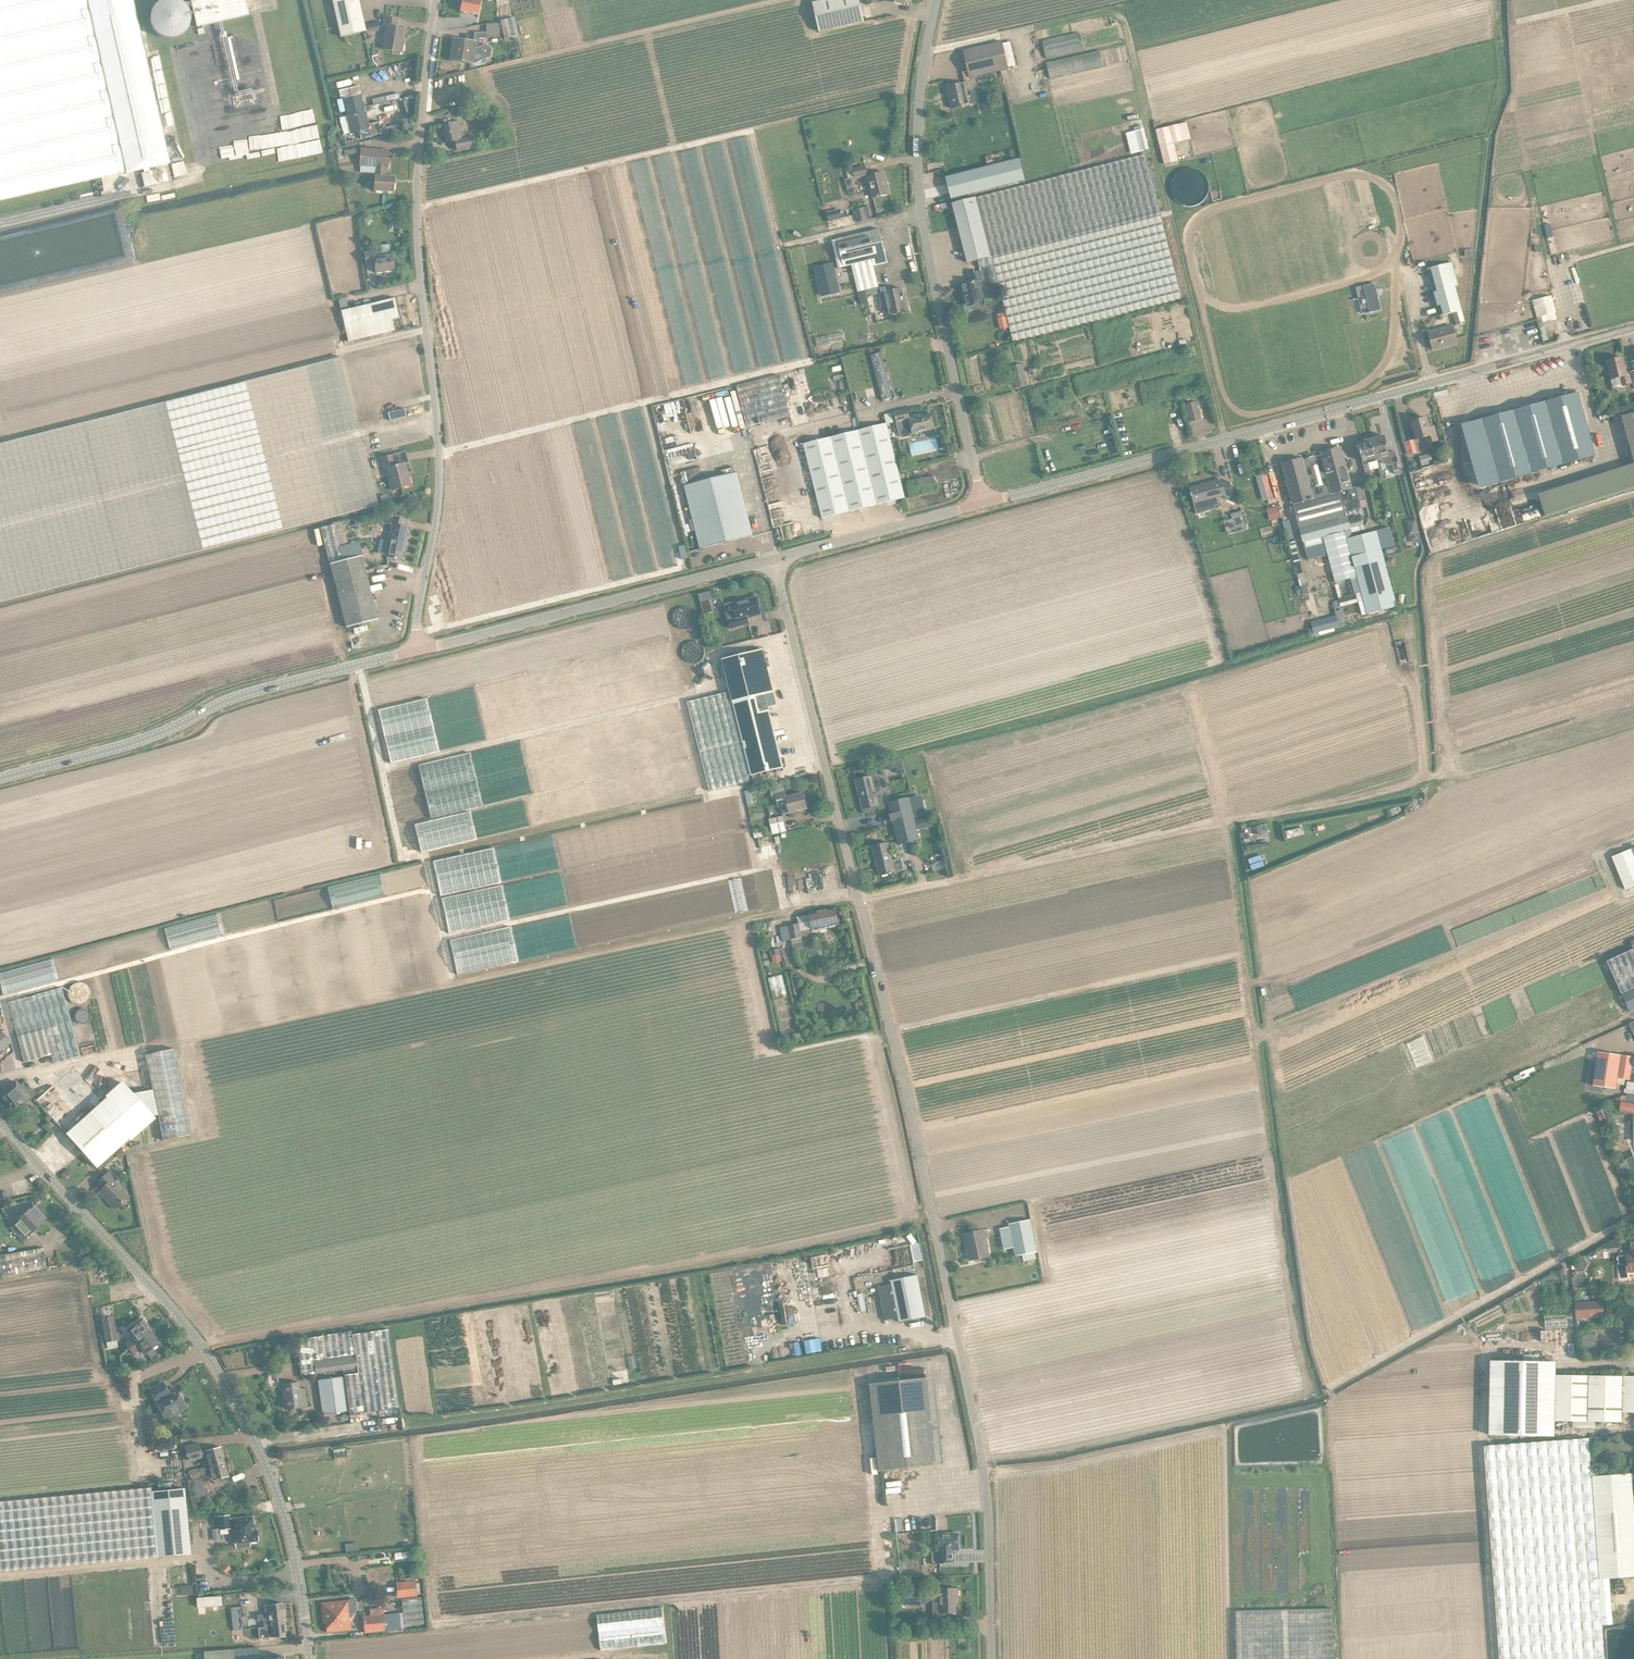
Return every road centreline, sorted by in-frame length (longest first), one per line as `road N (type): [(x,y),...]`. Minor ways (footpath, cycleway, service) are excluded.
road 1 (unclassified): [(992,1658),(986,1489),(916,1147),(775,559)]
road 2 (track): [(0,1081),(856,897)]
road 3 (track): [(202,1350),(931,1217)]
road 4 (unclassified): [(984,503),(1633,330)]
road 5 (unclassified): [(416,650),(439,466),(416,231),(436,0)]
road 6 (track): [(853,1381),(873,1583),(434,1626)]
road 7 (unclassified): [(311,1658),(286,1520),(220,1378),(189,1330),(0,1119)]
road 8 (track): [(1394,263),(1401,242),(1393,194),(1370,175),(1348,173),(1202,212),(1190,225),(1199,291),(1224,306),(1377,272)]
road 9 (unclassified): [(984,503),(924,239),(918,127),(938,0)]
road 10 (track): [(426,329),(0,433)]
road 11 (unclassified): [(0,777),(142,739),(233,698),(416,650)]
road 12 (unclassified): [(416,650),(775,559)]
road 13 (track): [(1511,0),(1518,121),(1535,213),(1548,263),(1562,261),(1570,292),(1557,299)]
road 14 (track): [(1633,243),(1618,247),(1562,0)]
road 15 (track): [(24,1658),(250,1642),(254,1627)]
road 16 (track): [(1228,1658),(1227,1429)]
road 17 (unclassified): [(775,559),(984,503)]

